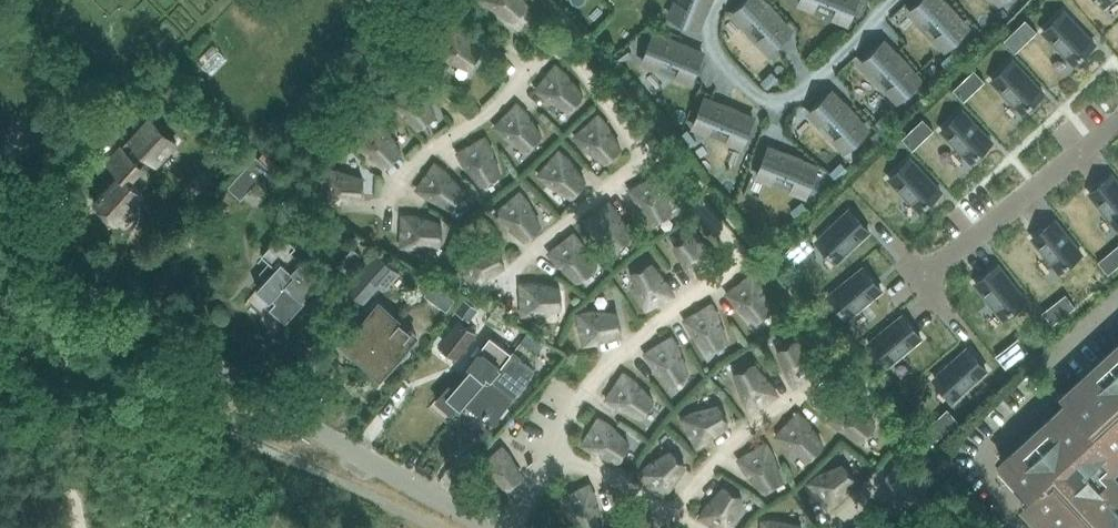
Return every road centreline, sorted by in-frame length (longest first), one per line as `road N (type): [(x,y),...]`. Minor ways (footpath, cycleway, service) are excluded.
road 1 (residential): [(0,242),(496,527)]

